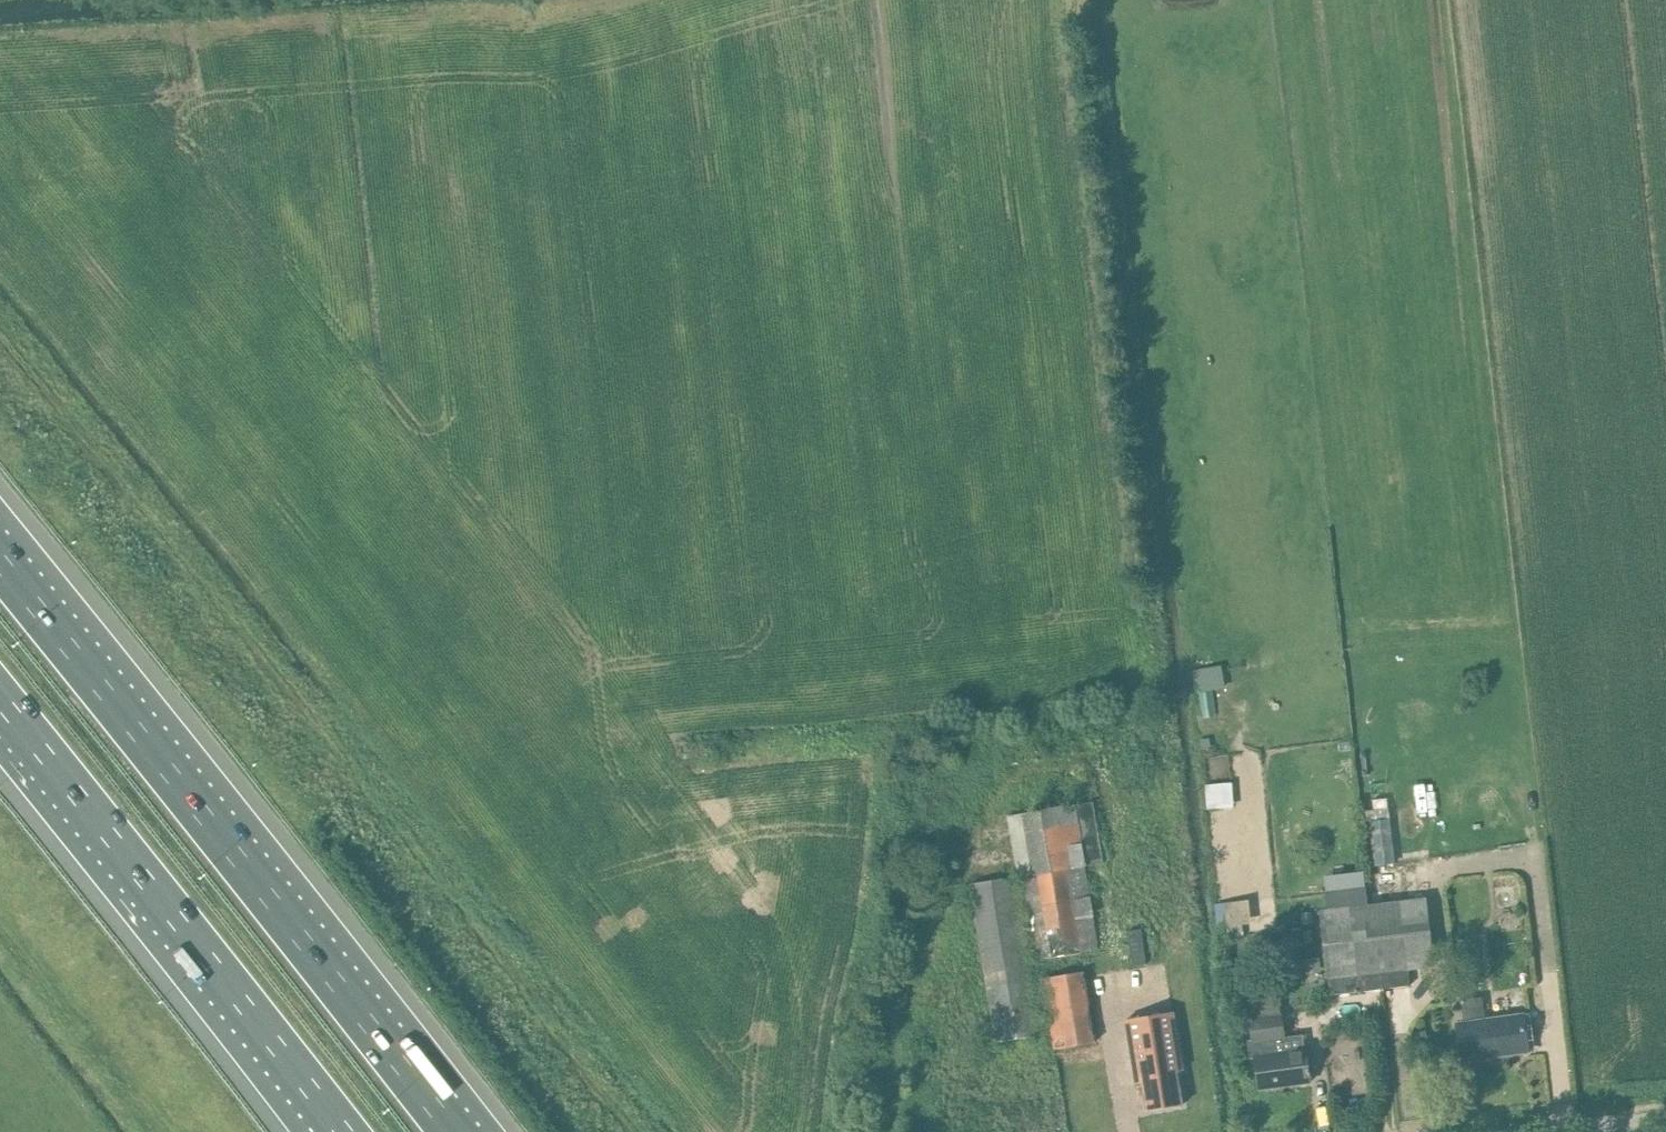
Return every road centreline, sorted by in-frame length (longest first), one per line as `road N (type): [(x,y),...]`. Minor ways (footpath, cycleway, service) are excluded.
road 1 (motorway): [(454,1131),(0,561)]
road 2 (motorway): [(0,702),(344,1131)]
road 3 (unclassified): [(1510,1131),(1665,1115)]

